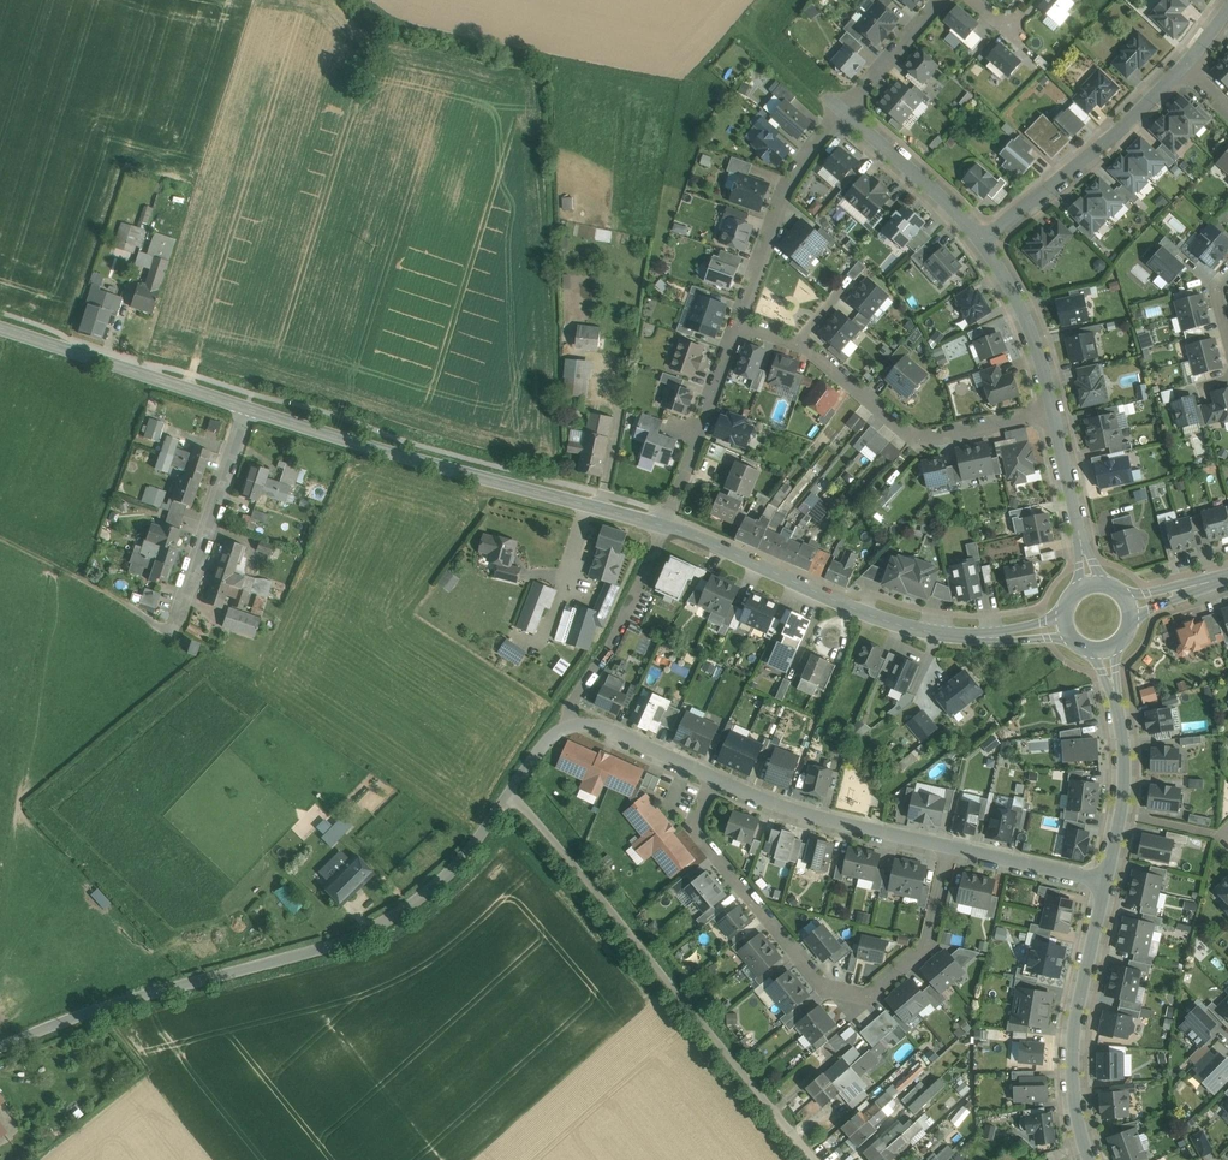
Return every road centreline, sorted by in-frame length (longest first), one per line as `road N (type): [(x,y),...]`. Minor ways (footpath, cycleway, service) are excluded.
road 1 (tertiary): [(508,794),(431,891),(373,928),(137,997),(0,1048)]
road 2 (residential): [(815,1159),(508,794)]
road 3 (residential): [(713,781),(694,827),(826,988),(845,993),(873,991),(926,943),(950,847)]
road 4 (tertiary): [(248,408),(664,526)]
road 5 (tertiary): [(664,526),(902,626),(983,637),(1066,627)]
road 6 (residential): [(1051,411),(920,440),(798,341),(738,323)]
road 7 (residential): [(248,408),(175,625),(165,630),(128,607)]
road 8 (residential): [(1106,882),(1075,1066),(1089,1159)]
road 9 (tertiary): [(0,328),(248,408)]
road 10 (residential): [(985,238),(1125,127),(1181,69)]
road 11 (residential): [(950,847),(838,825),(713,781)]
road 12 (residential): [(842,107),(785,187),(738,323)]
road 13 (residential): [(1105,649),(1125,773),(1106,882)]
road 14 (residential): [(738,323),(664,526)]
road 15 (unclassified): [(664,526),(607,652),(566,711)]
road 16 (residential): [(985,238),(842,107)]
road 17 (residential): [(1051,411),(1037,348),(985,238)]
road 18 (residential): [(713,781),(566,711)]
road 19 (residential): [(1106,882),(950,847)]
road 20 (track): [(0,537),(128,607)]
road 21 (residential): [(939,0),(842,107)]

